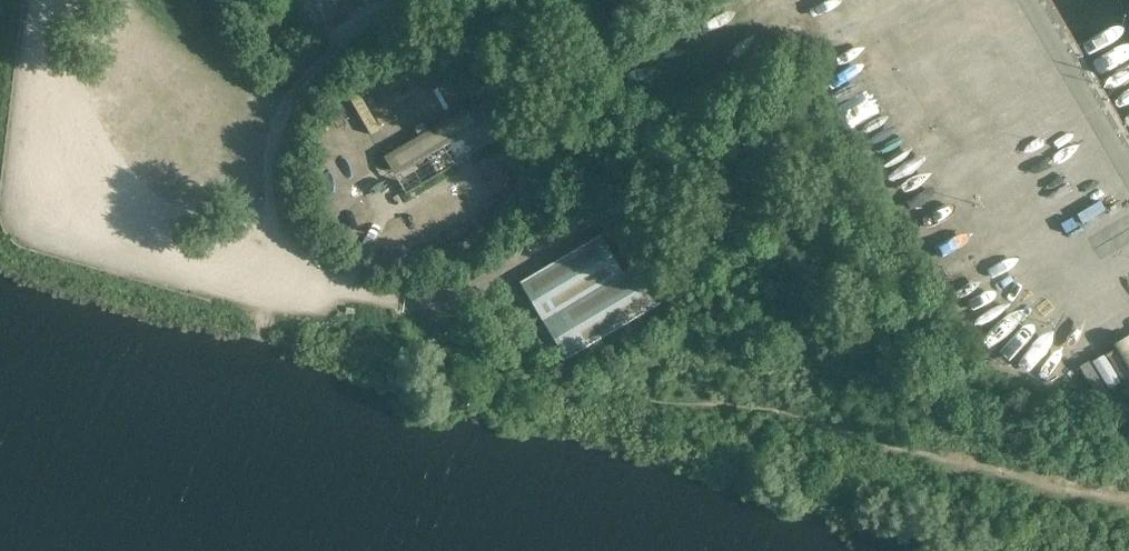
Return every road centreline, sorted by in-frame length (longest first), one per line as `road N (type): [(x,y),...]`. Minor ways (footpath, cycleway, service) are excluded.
road 1 (track): [(368,41),(298,95),(273,138),(271,301),(351,290),(391,206)]
road 2 (unclassified): [(217,290),(32,240),(29,131),(43,0)]
road 3 (track): [(598,226),(461,302),(351,290)]
road 4 (residential): [(1036,0),(1128,166)]
road 5 (residential): [(810,0),(645,85)]

